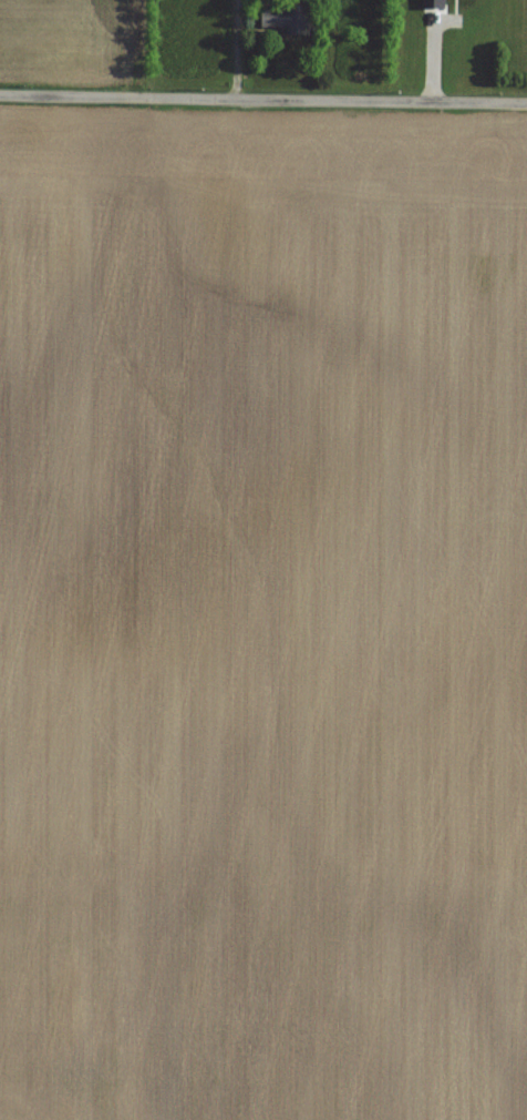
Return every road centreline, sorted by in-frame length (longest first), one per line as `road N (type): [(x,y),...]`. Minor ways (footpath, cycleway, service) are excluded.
road 1 (residential): [(0,95),(526,103)]

